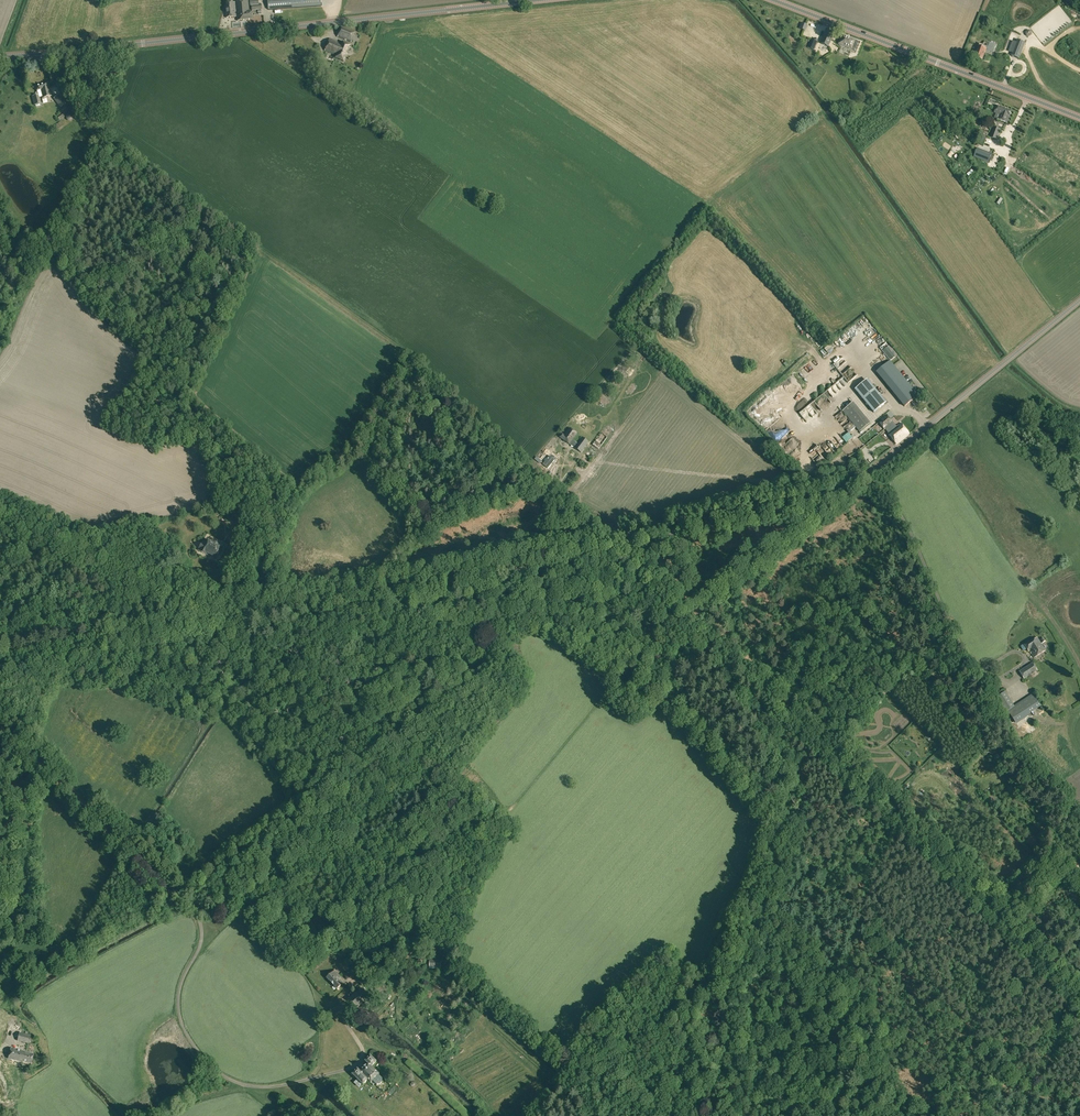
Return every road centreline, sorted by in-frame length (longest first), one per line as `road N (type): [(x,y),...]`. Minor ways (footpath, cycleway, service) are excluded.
road 1 (track): [(615,543),(428,367),(93,125),(39,53)]
road 2 (unclassified): [(342,1010),(362,1050),(351,1068),(261,1087),(217,1072),(179,1015),(180,986),(201,938),(193,909),(0,725)]
road 3 (tertiary): [(1079,999),(642,569),(627,540)]
road 4 (tertiary): [(0,664),(627,540)]
road 5 (primary): [(534,0),(0,55)]
road 6 (tertiary): [(627,540),(836,495),(1079,300)]
road 7 (track): [(417,934),(463,856),(618,684),(740,580)]
road 8 (track): [(220,620),(341,686),(499,819)]
road 9 (primary): [(1079,118),(773,0)]
road 10 (track): [(0,510),(220,620)]

